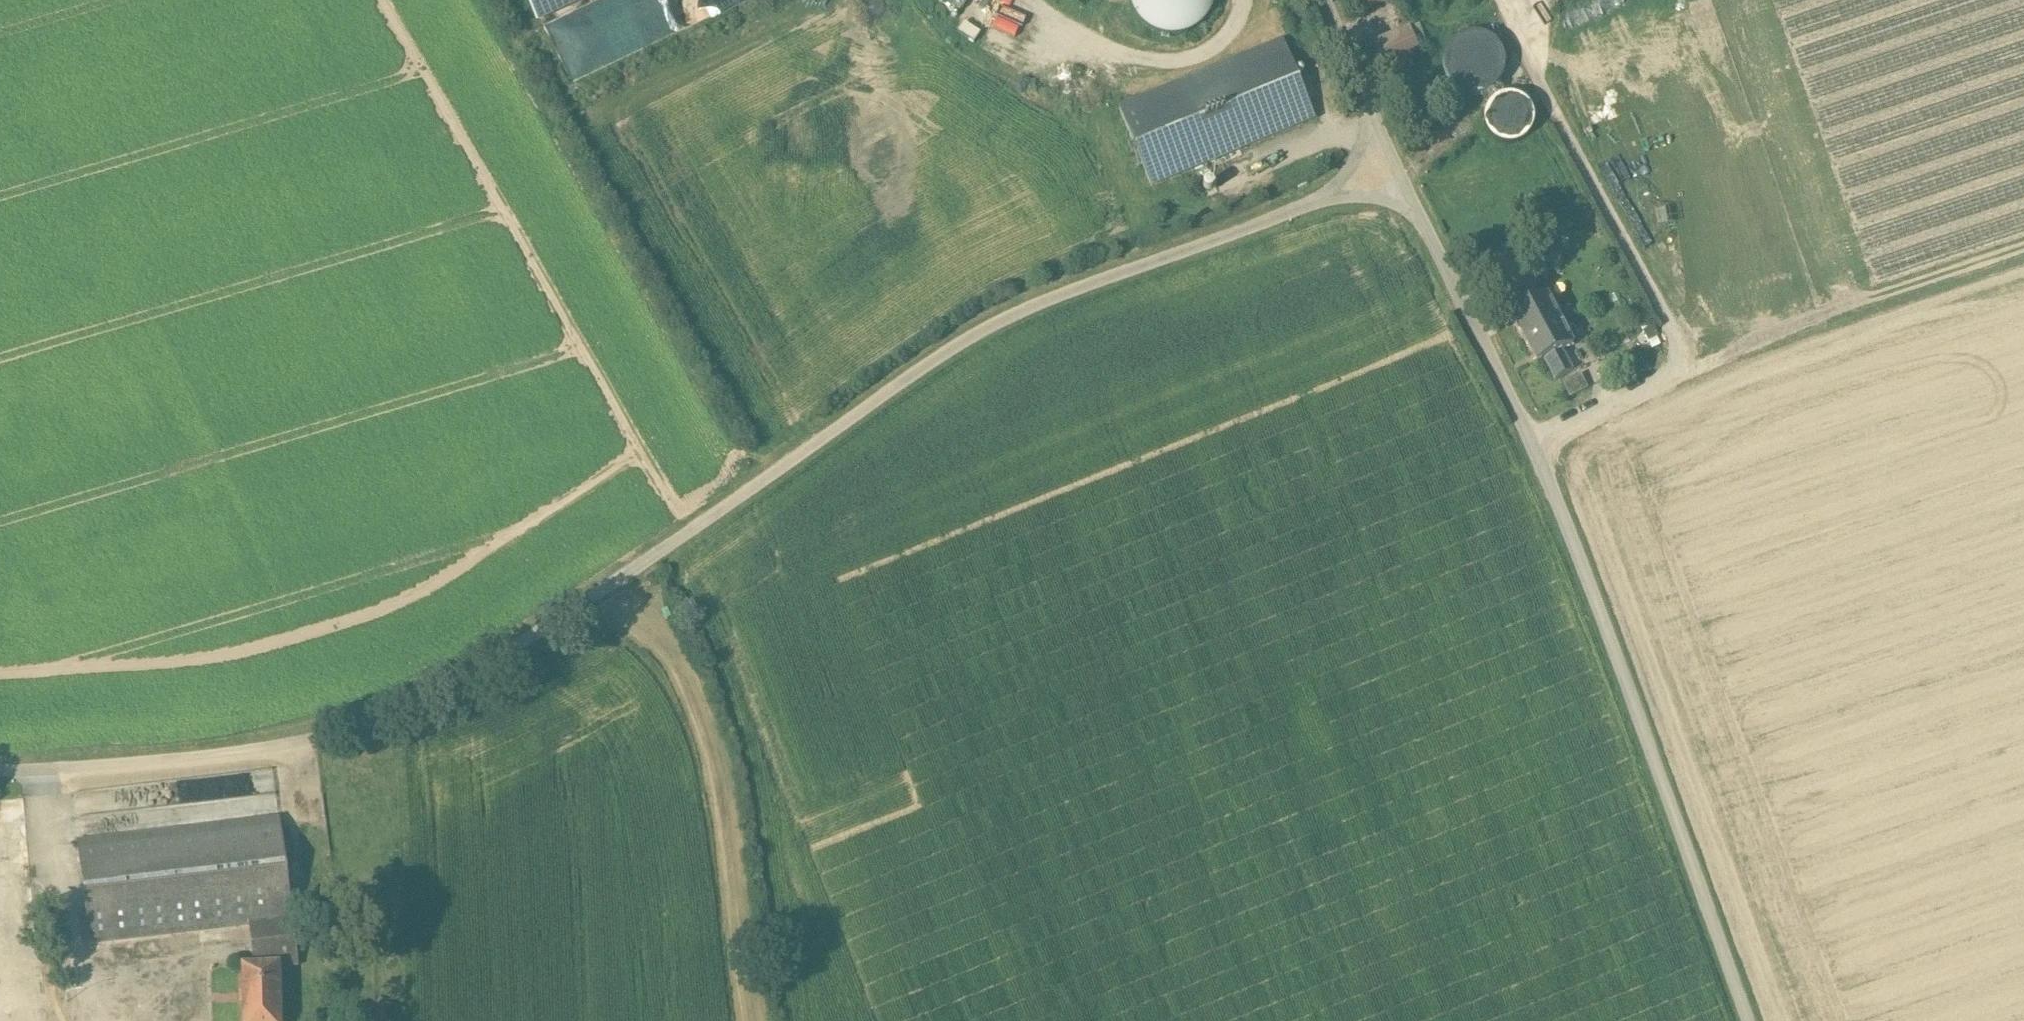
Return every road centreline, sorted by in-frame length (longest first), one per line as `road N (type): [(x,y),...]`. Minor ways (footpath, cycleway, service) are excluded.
road 1 (unclassified): [(0,773),(247,753),(321,742),(396,717),(612,590),(990,329),(1397,177)]
road 2 (unclassified): [(1748,1020),(1496,362),(1397,177)]
road 3 (track): [(612,590),(670,647),(707,738),(729,830),(754,1020)]
road 4 (unclassified): [(1397,177),(1328,0)]

